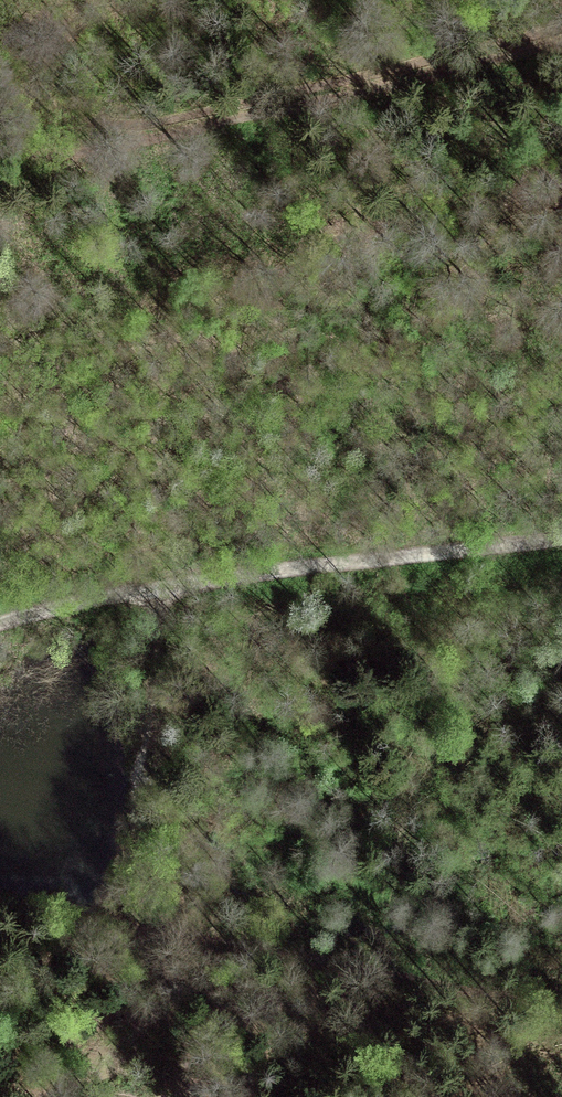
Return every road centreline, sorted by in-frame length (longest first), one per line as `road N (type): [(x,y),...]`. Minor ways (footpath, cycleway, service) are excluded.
road 1 (track): [(561,43),(308,108),(130,144),(0,156)]
road 2 (track): [(0,623),(156,588),(561,539)]
road 3 (track): [(0,906),(104,931),(149,923),(142,792),(156,588)]
road 4 (track): [(149,923),(561,1008)]

